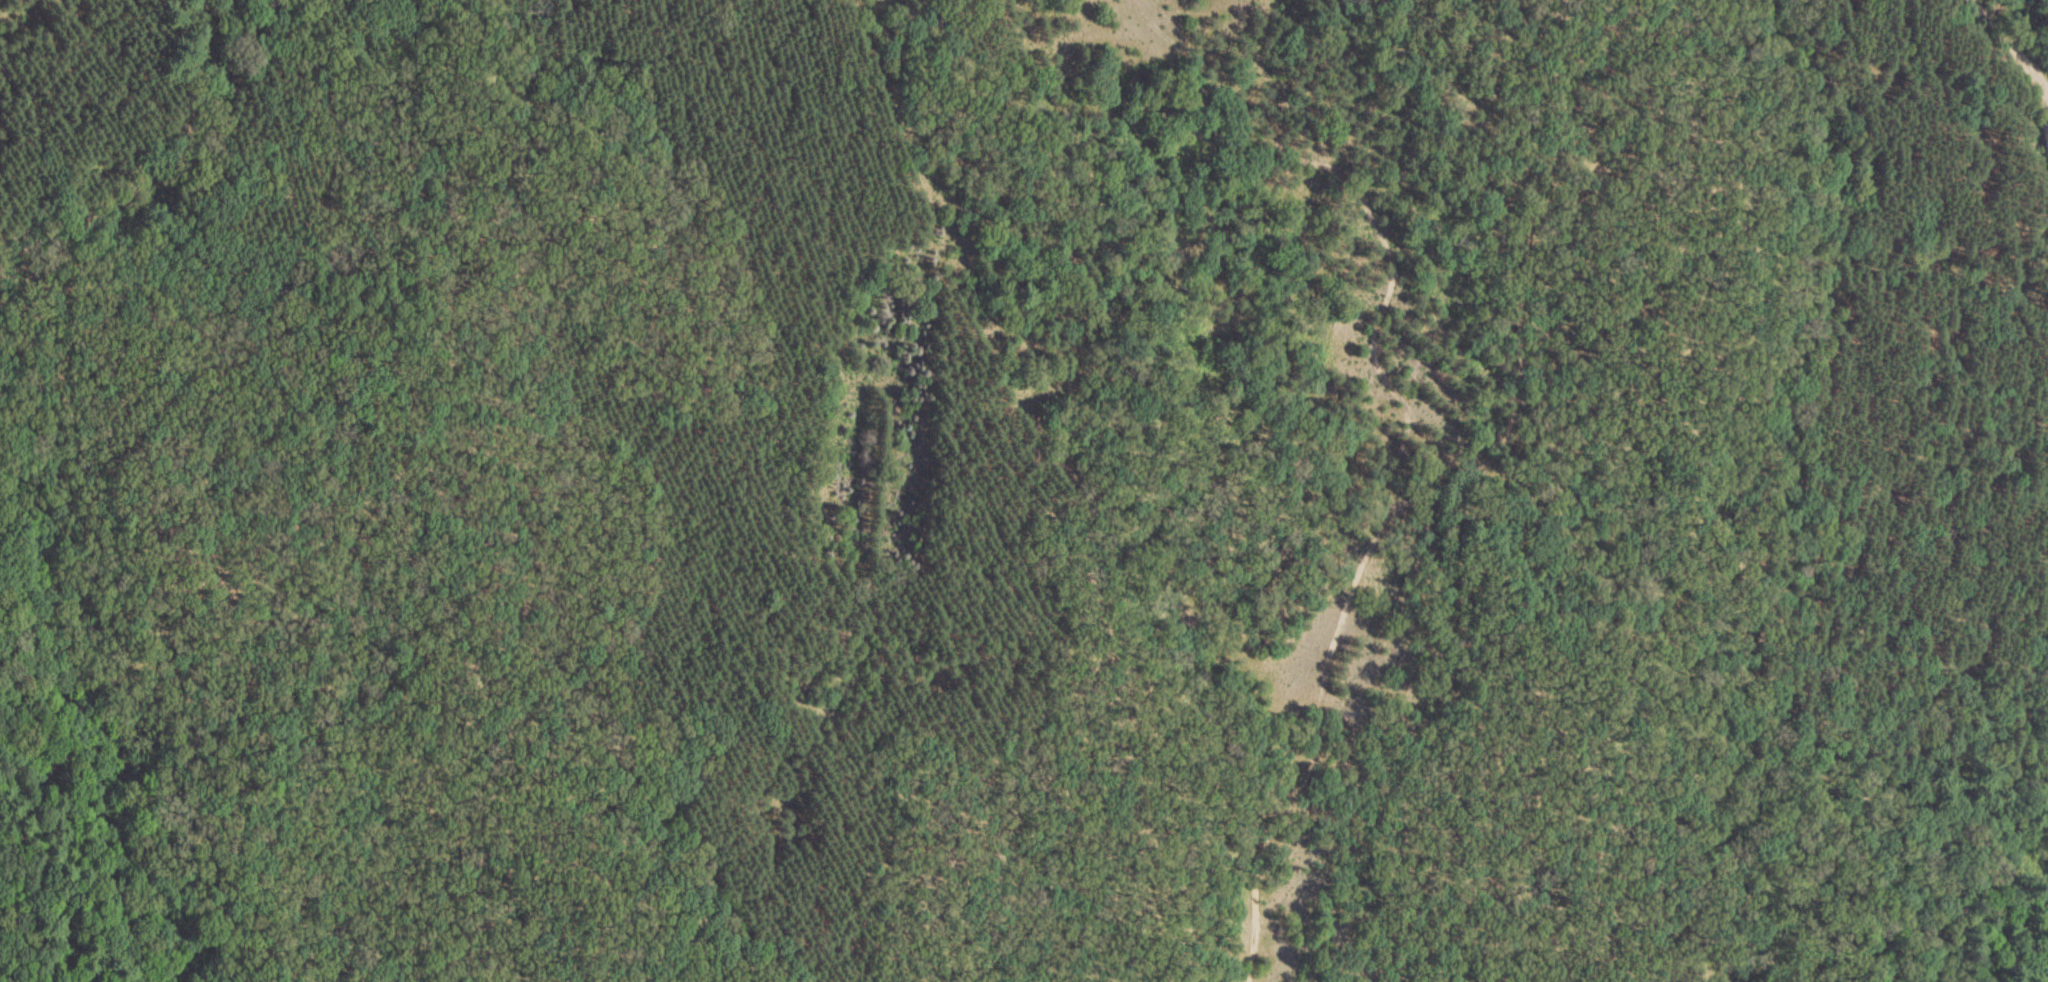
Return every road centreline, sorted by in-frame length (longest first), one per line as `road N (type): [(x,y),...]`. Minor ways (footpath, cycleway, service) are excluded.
road 1 (track): [(235,0),(148,169),(53,194),(0,237)]

